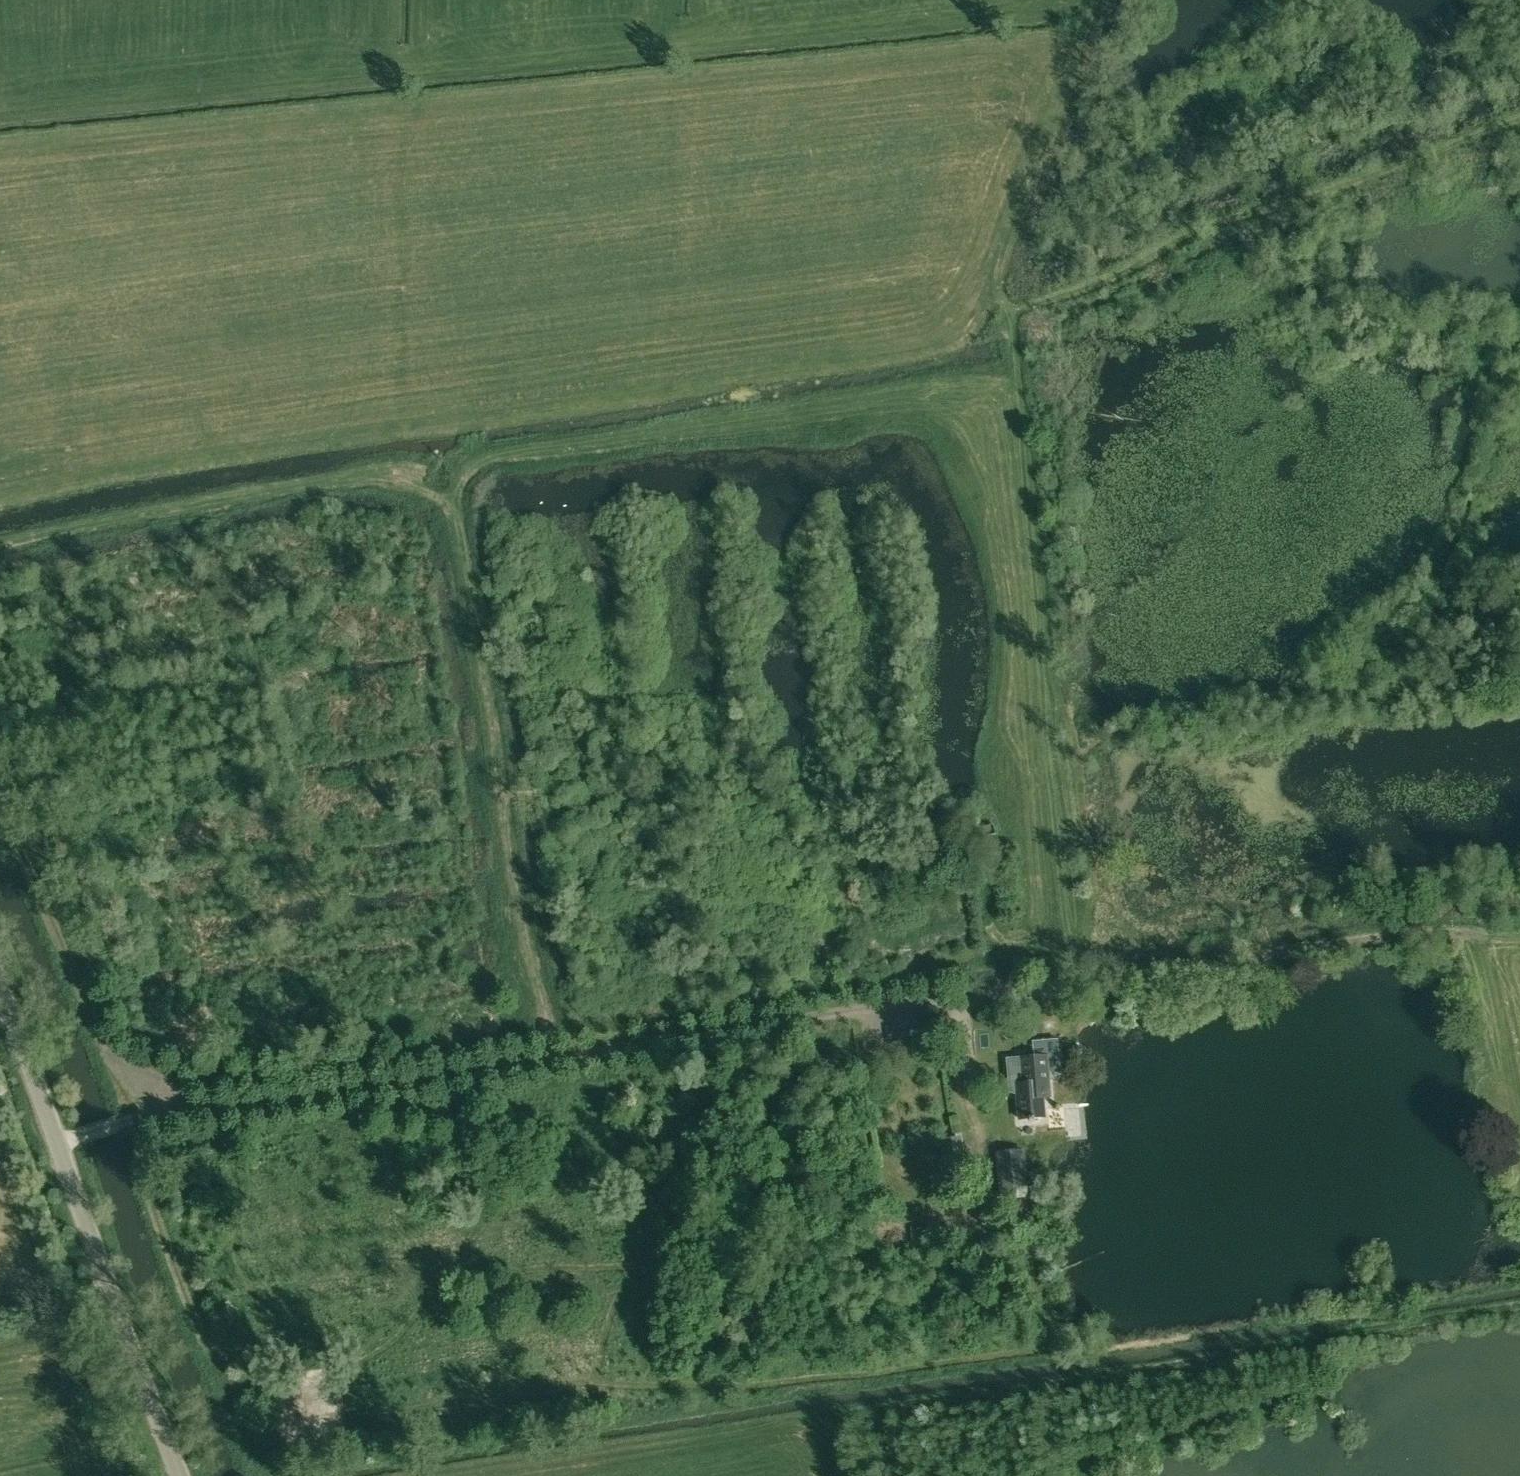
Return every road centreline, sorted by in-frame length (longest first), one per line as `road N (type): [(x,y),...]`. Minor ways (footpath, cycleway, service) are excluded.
road 1 (unclassified): [(184,1475),(0,997)]

